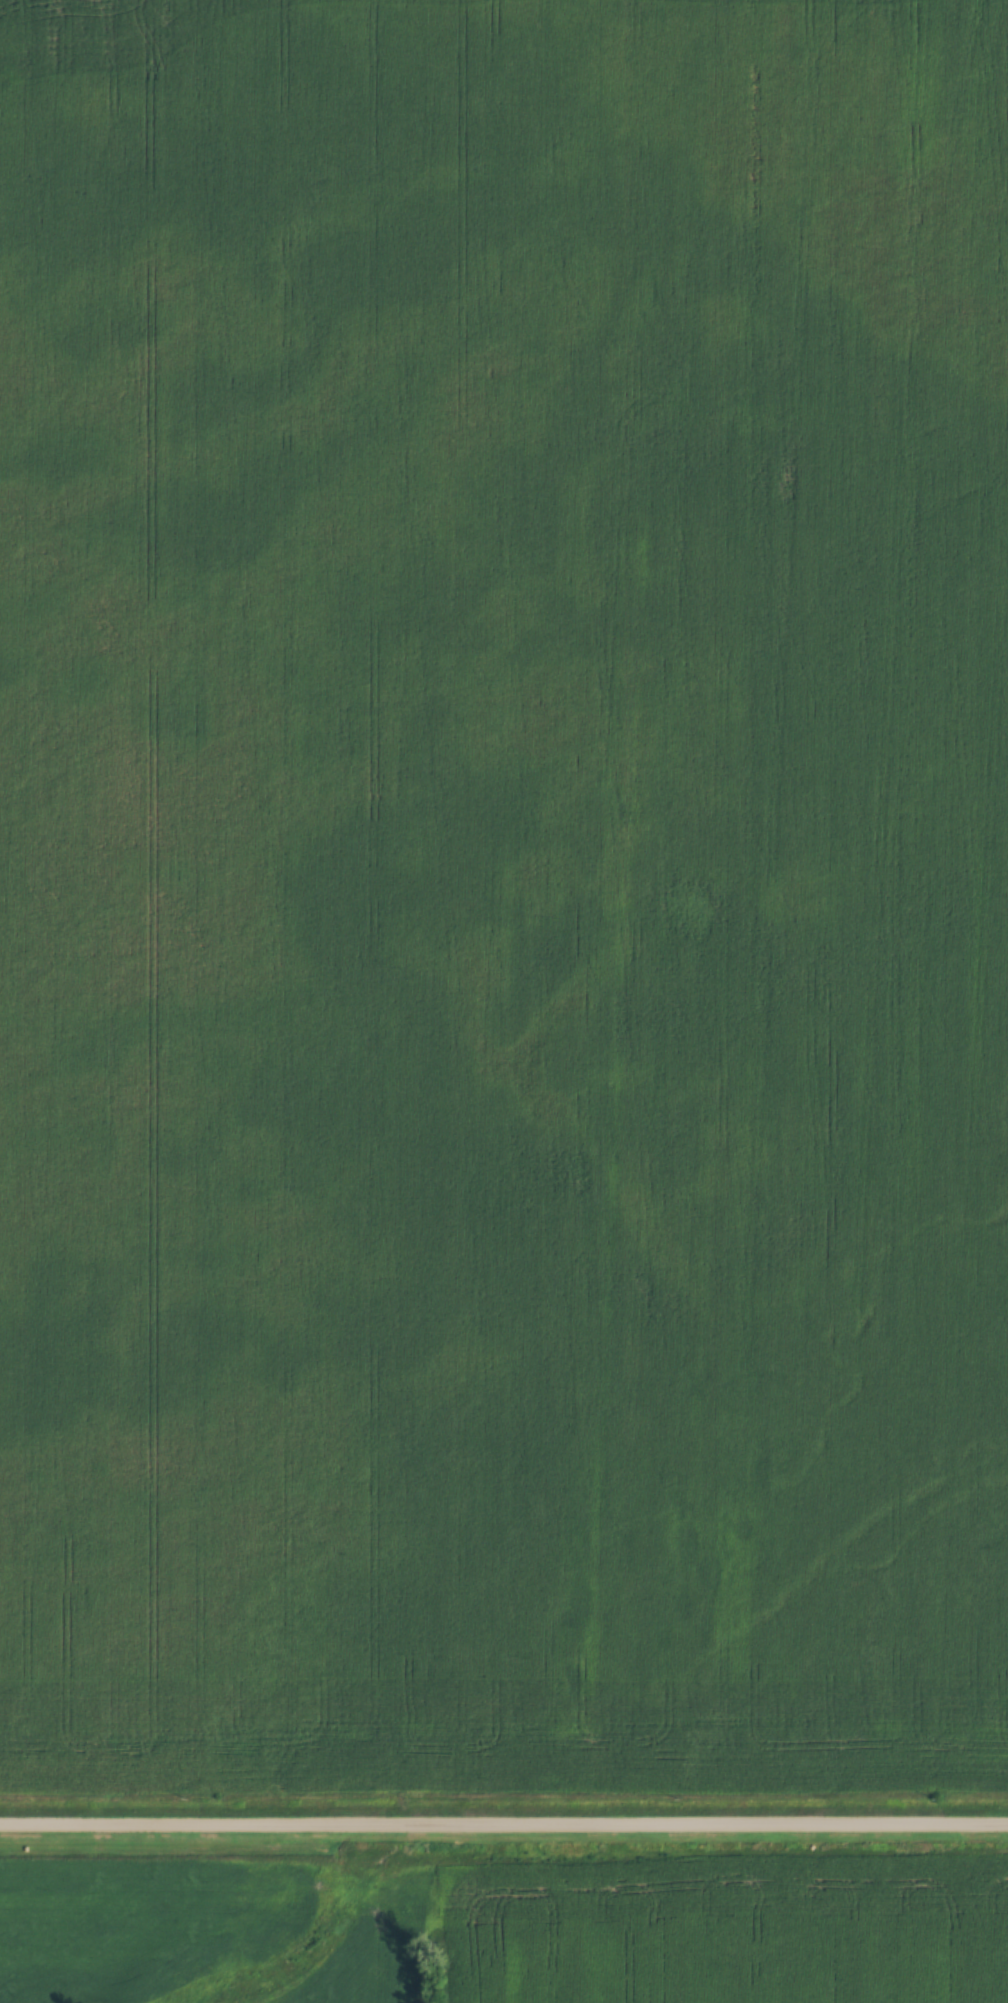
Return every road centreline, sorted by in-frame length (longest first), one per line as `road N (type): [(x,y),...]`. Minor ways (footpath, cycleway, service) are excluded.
road 1 (residential): [(1007,1821),(0,1820)]

